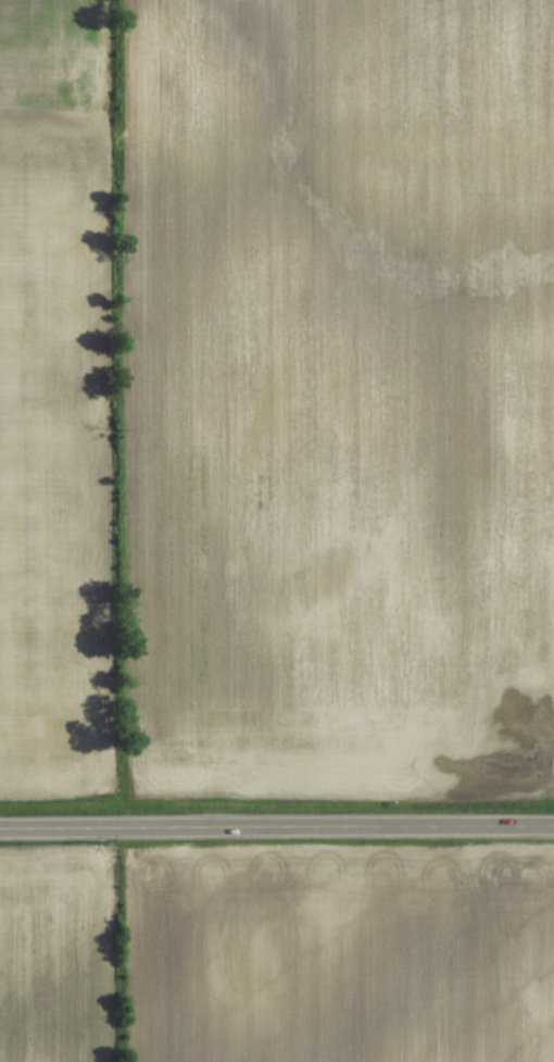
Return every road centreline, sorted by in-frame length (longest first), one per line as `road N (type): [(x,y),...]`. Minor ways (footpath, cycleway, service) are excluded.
road 1 (secondary): [(0,827),(553,824)]

